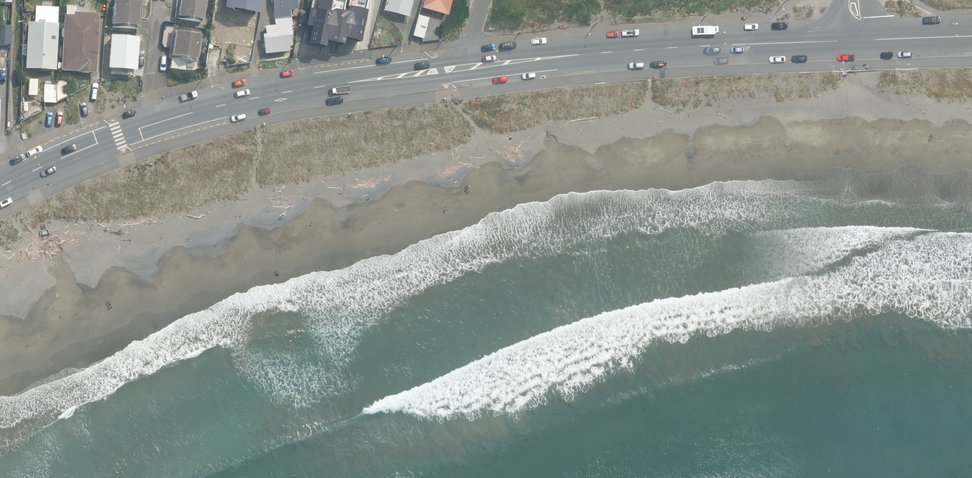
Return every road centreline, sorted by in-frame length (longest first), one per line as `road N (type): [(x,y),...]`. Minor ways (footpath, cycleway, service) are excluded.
road 1 (secondary): [(855,39),(574,55),(258,95),(158,122),(0,184)]

